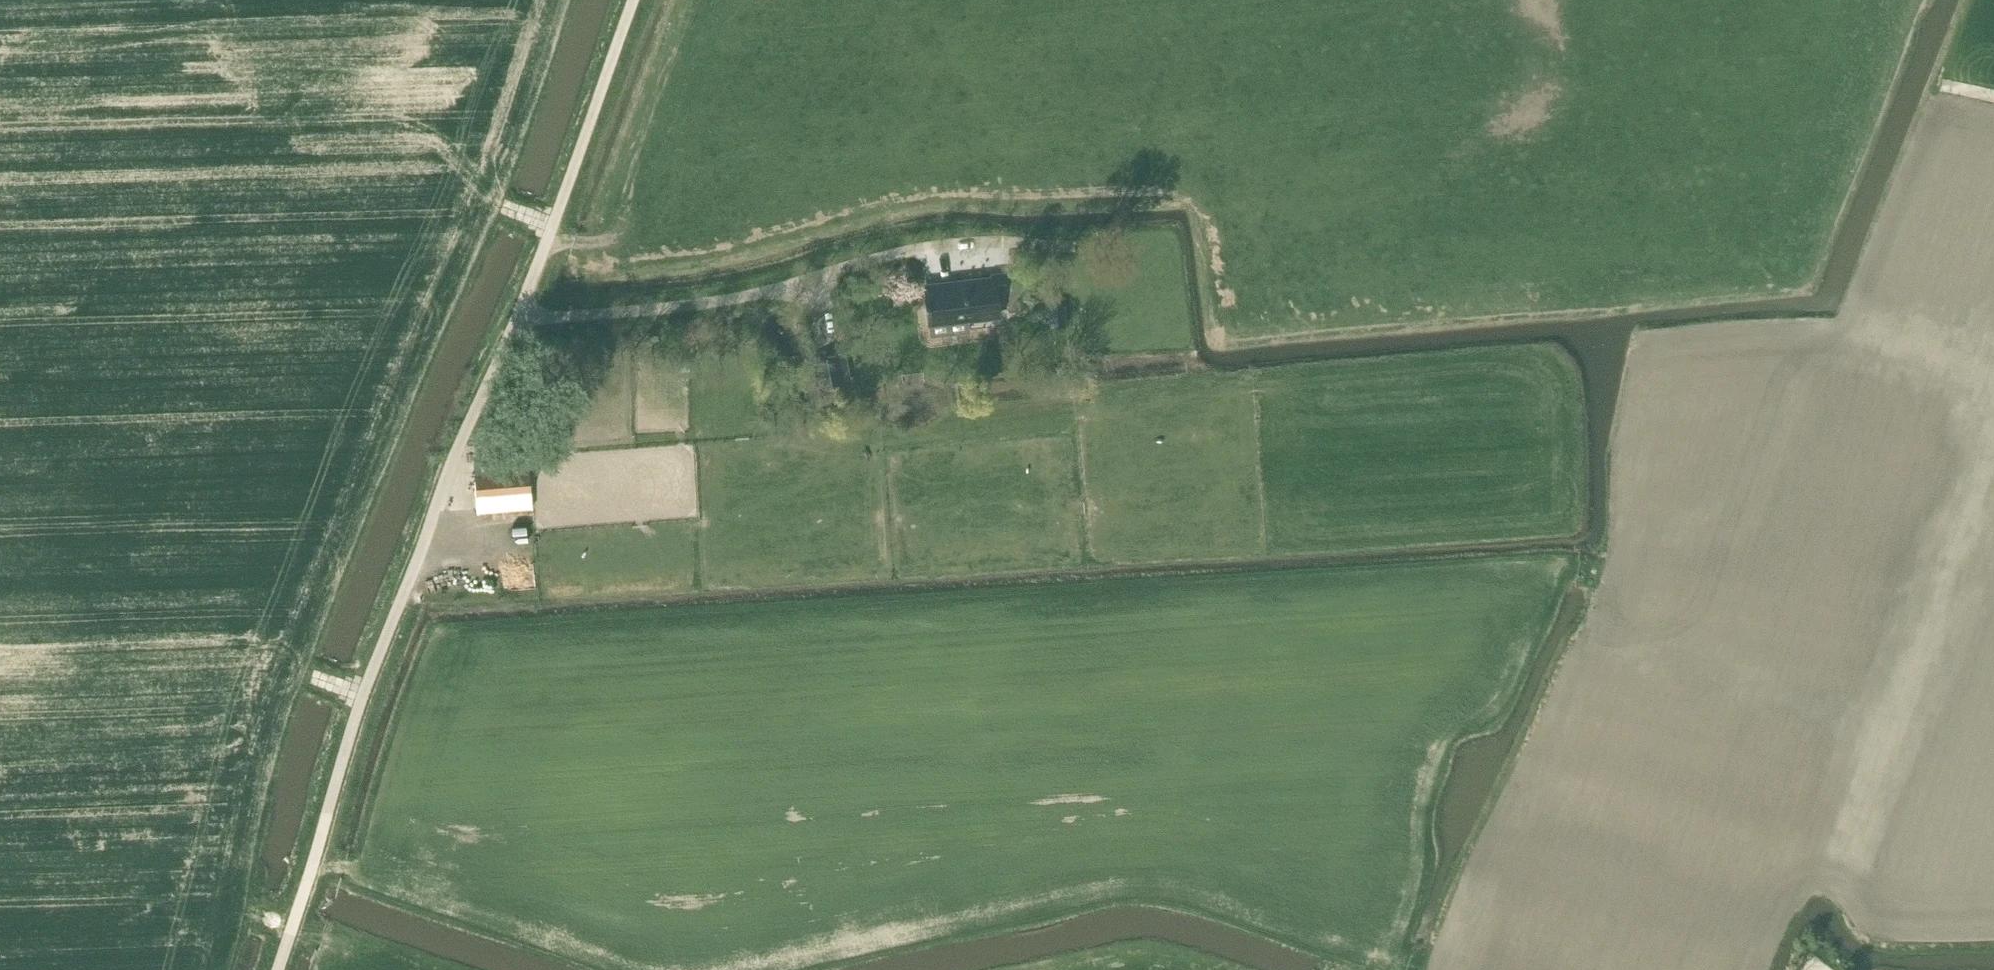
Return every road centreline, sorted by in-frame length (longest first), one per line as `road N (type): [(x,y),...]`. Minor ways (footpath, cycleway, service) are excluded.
road 1 (track): [(517,317),(634,0)]

